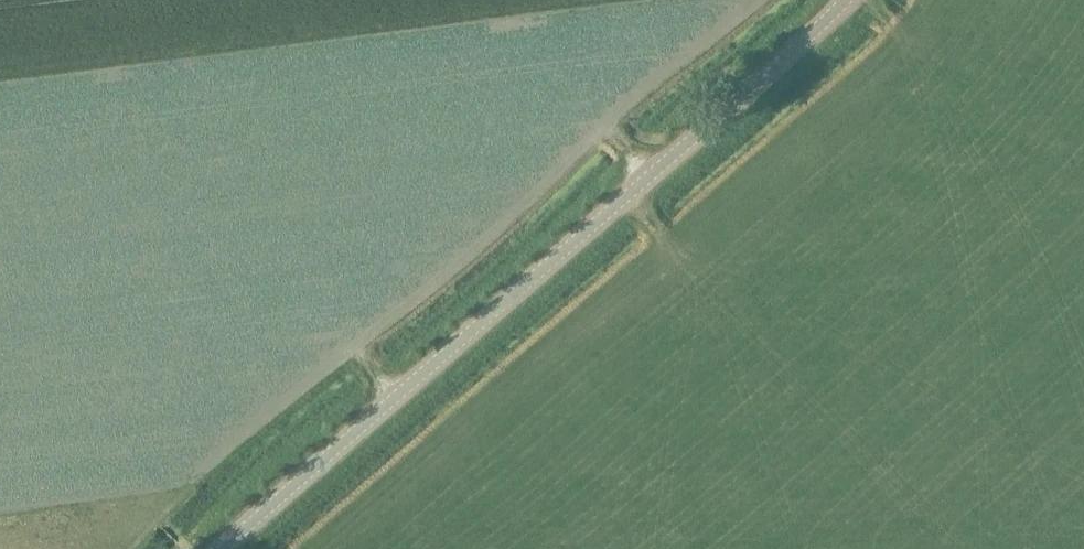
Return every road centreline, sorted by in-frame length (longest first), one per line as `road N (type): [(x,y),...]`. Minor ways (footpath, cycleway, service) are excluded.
road 1 (tertiary): [(230,548),(856,0)]

